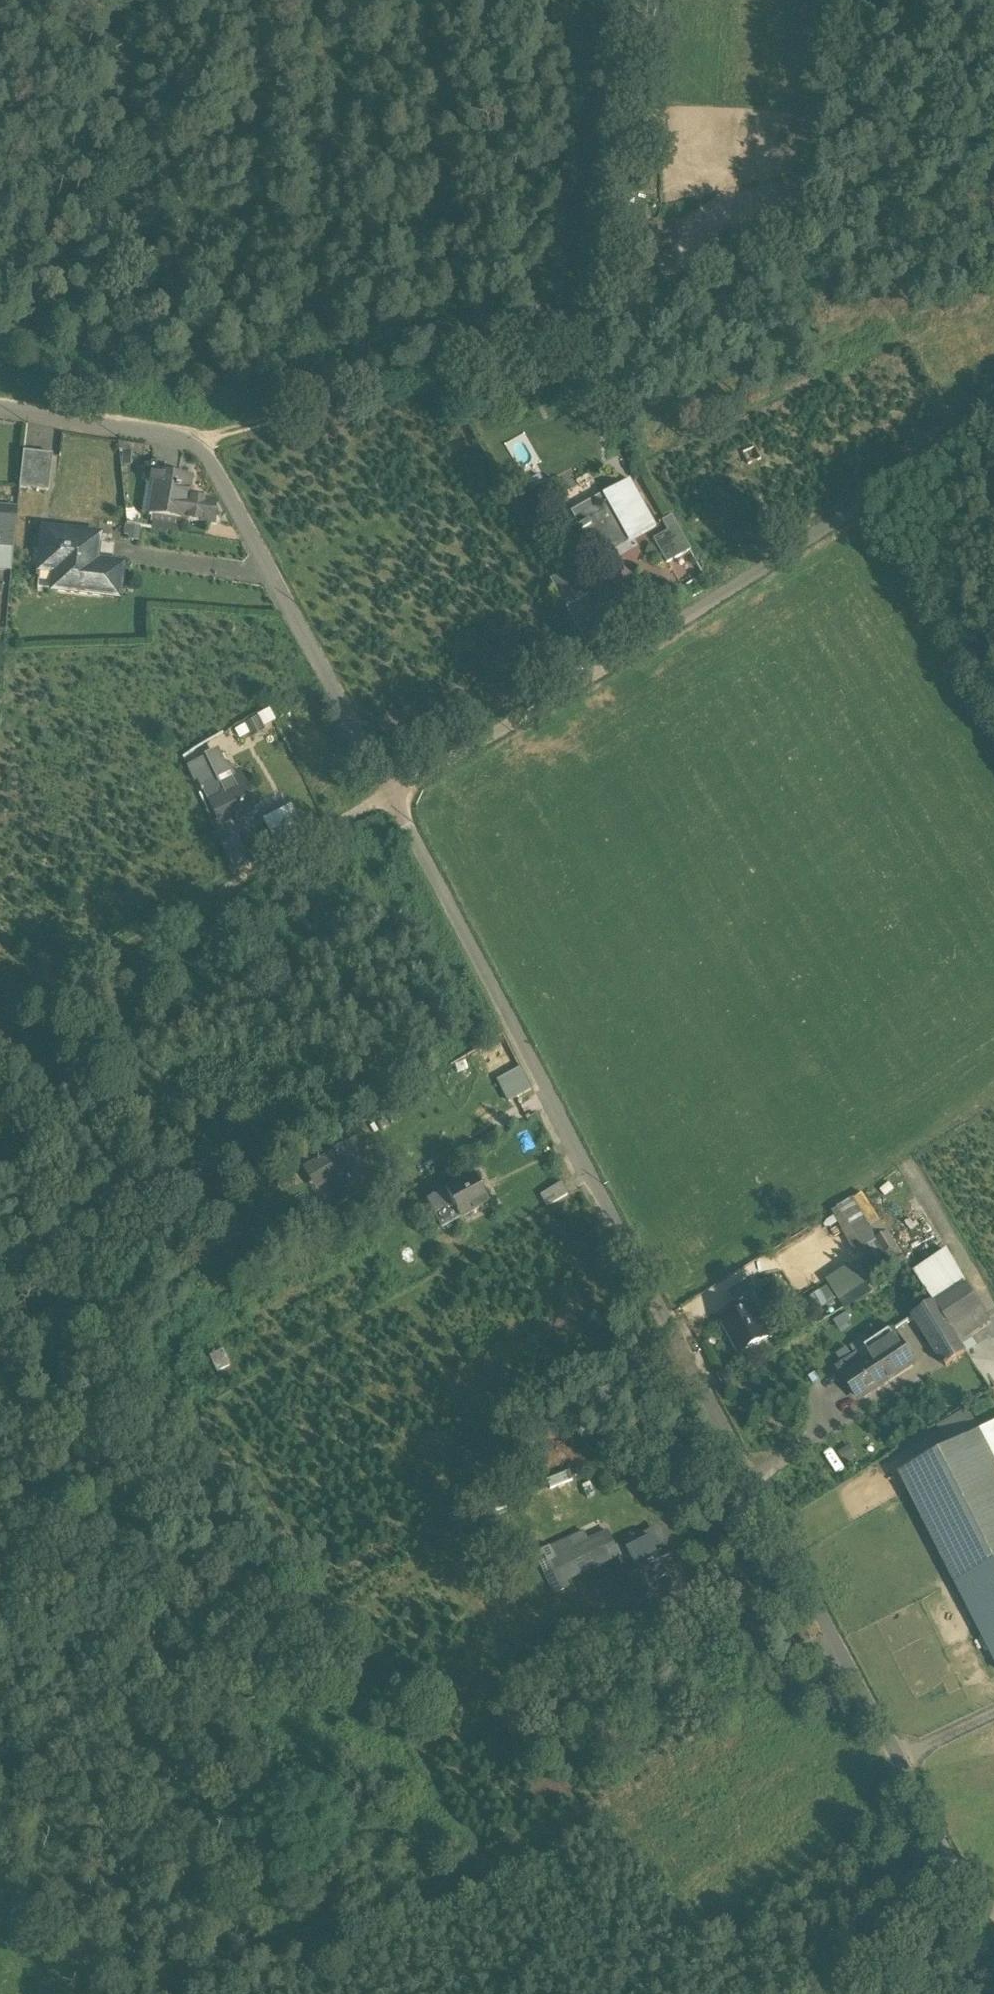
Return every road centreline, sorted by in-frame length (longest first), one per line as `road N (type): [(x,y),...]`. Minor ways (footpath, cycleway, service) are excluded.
road 1 (residential): [(993,1911),(973,1894),(392,796)]
road 2 (residential): [(993,439),(392,796)]
road 3 (residential): [(0,408),(201,444),(392,796)]
road 4 (track): [(392,796),(238,875),(0,1018)]

